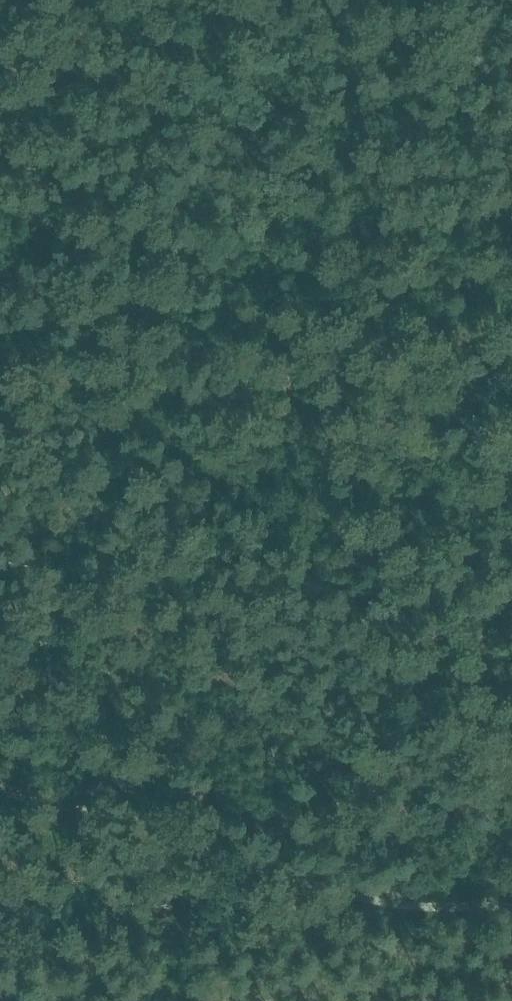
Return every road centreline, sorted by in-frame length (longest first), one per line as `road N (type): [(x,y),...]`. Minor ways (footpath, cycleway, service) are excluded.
road 1 (track): [(511,888),(337,885),(0,781)]

